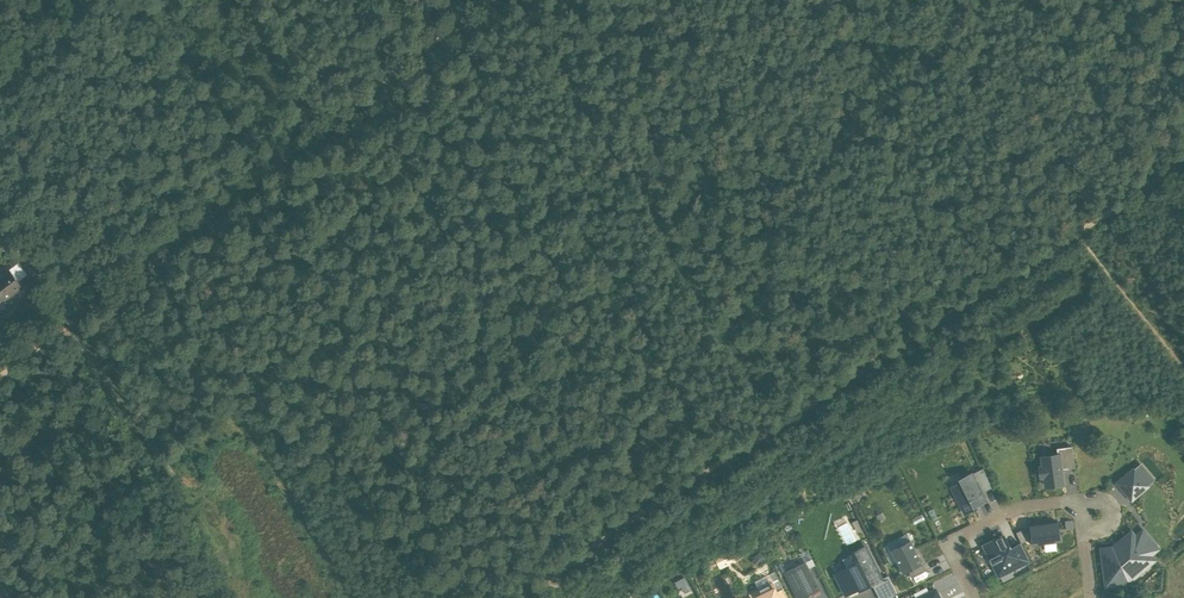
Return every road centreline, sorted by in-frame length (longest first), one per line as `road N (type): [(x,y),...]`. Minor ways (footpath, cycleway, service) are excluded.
road 1 (track): [(526,597),(1183,162)]
road 2 (track): [(494,0),(72,323)]
road 3 (residential): [(976,597),(947,539),(1012,510),(1077,500)]

